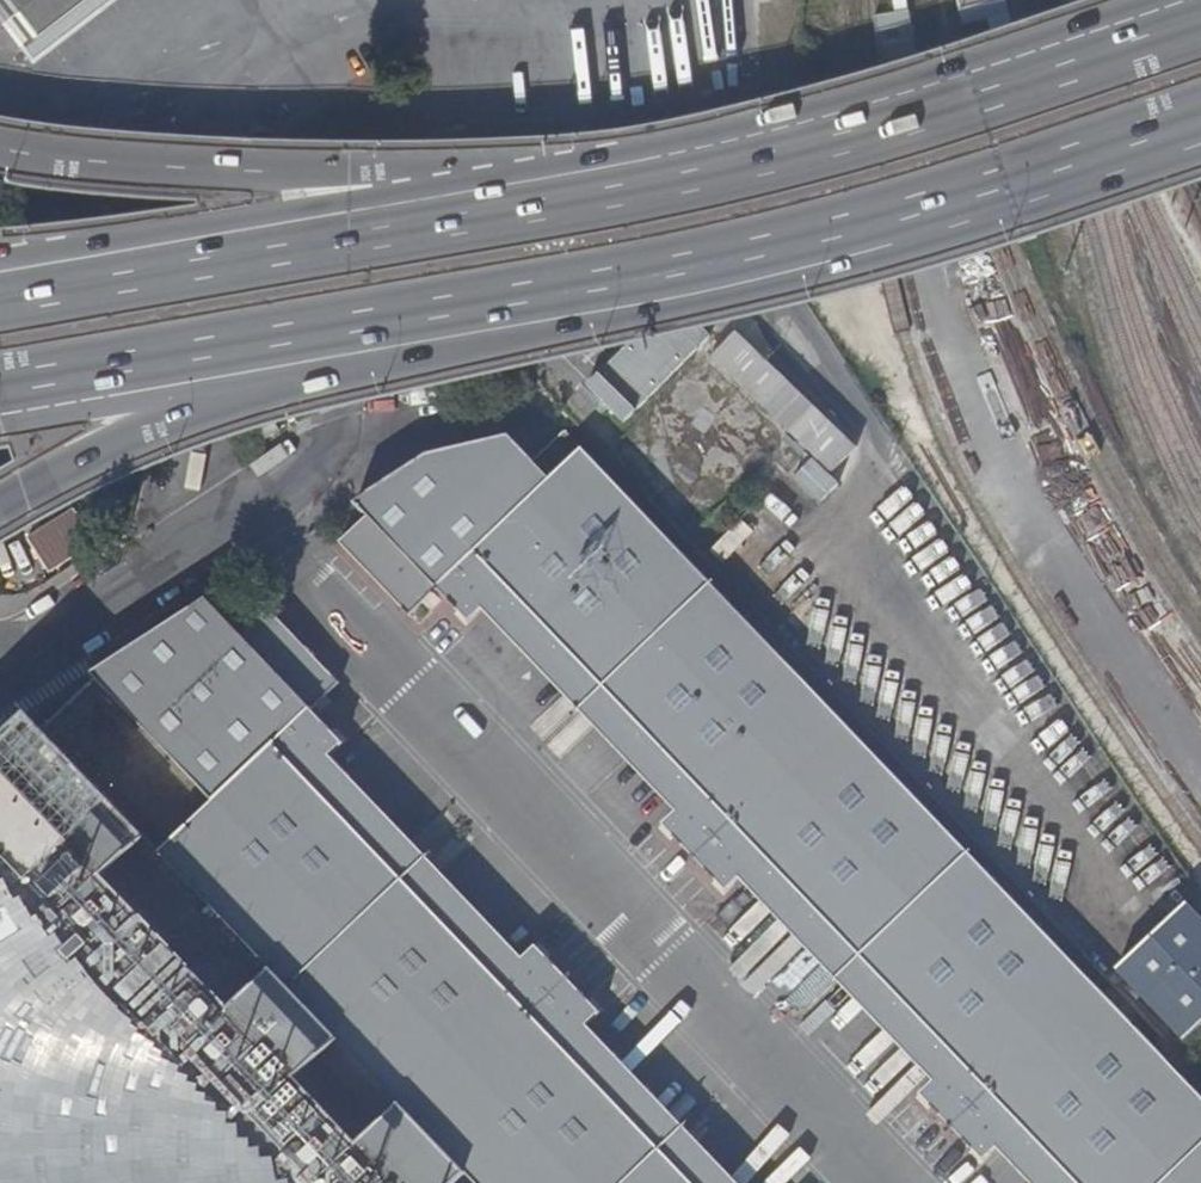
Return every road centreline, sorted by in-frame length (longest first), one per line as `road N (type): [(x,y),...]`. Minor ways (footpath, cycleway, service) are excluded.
road 1 (trunk): [(363,327),(745,256),(890,220),(1200,120)]
road 2 (trunk): [(649,175),(179,163),(0,145)]
road 3 (trunk): [(1200,14),(905,112),(649,175)]
road 4 (trunk): [(649,175),(143,265)]
road 5 (trunk): [(0,511),(128,437),(363,327)]
road 6 (trunk): [(0,390),(363,327)]
road 7 (trunk): [(143,265),(0,290)]
road 8 (motorway): [(143,265),(0,267)]

